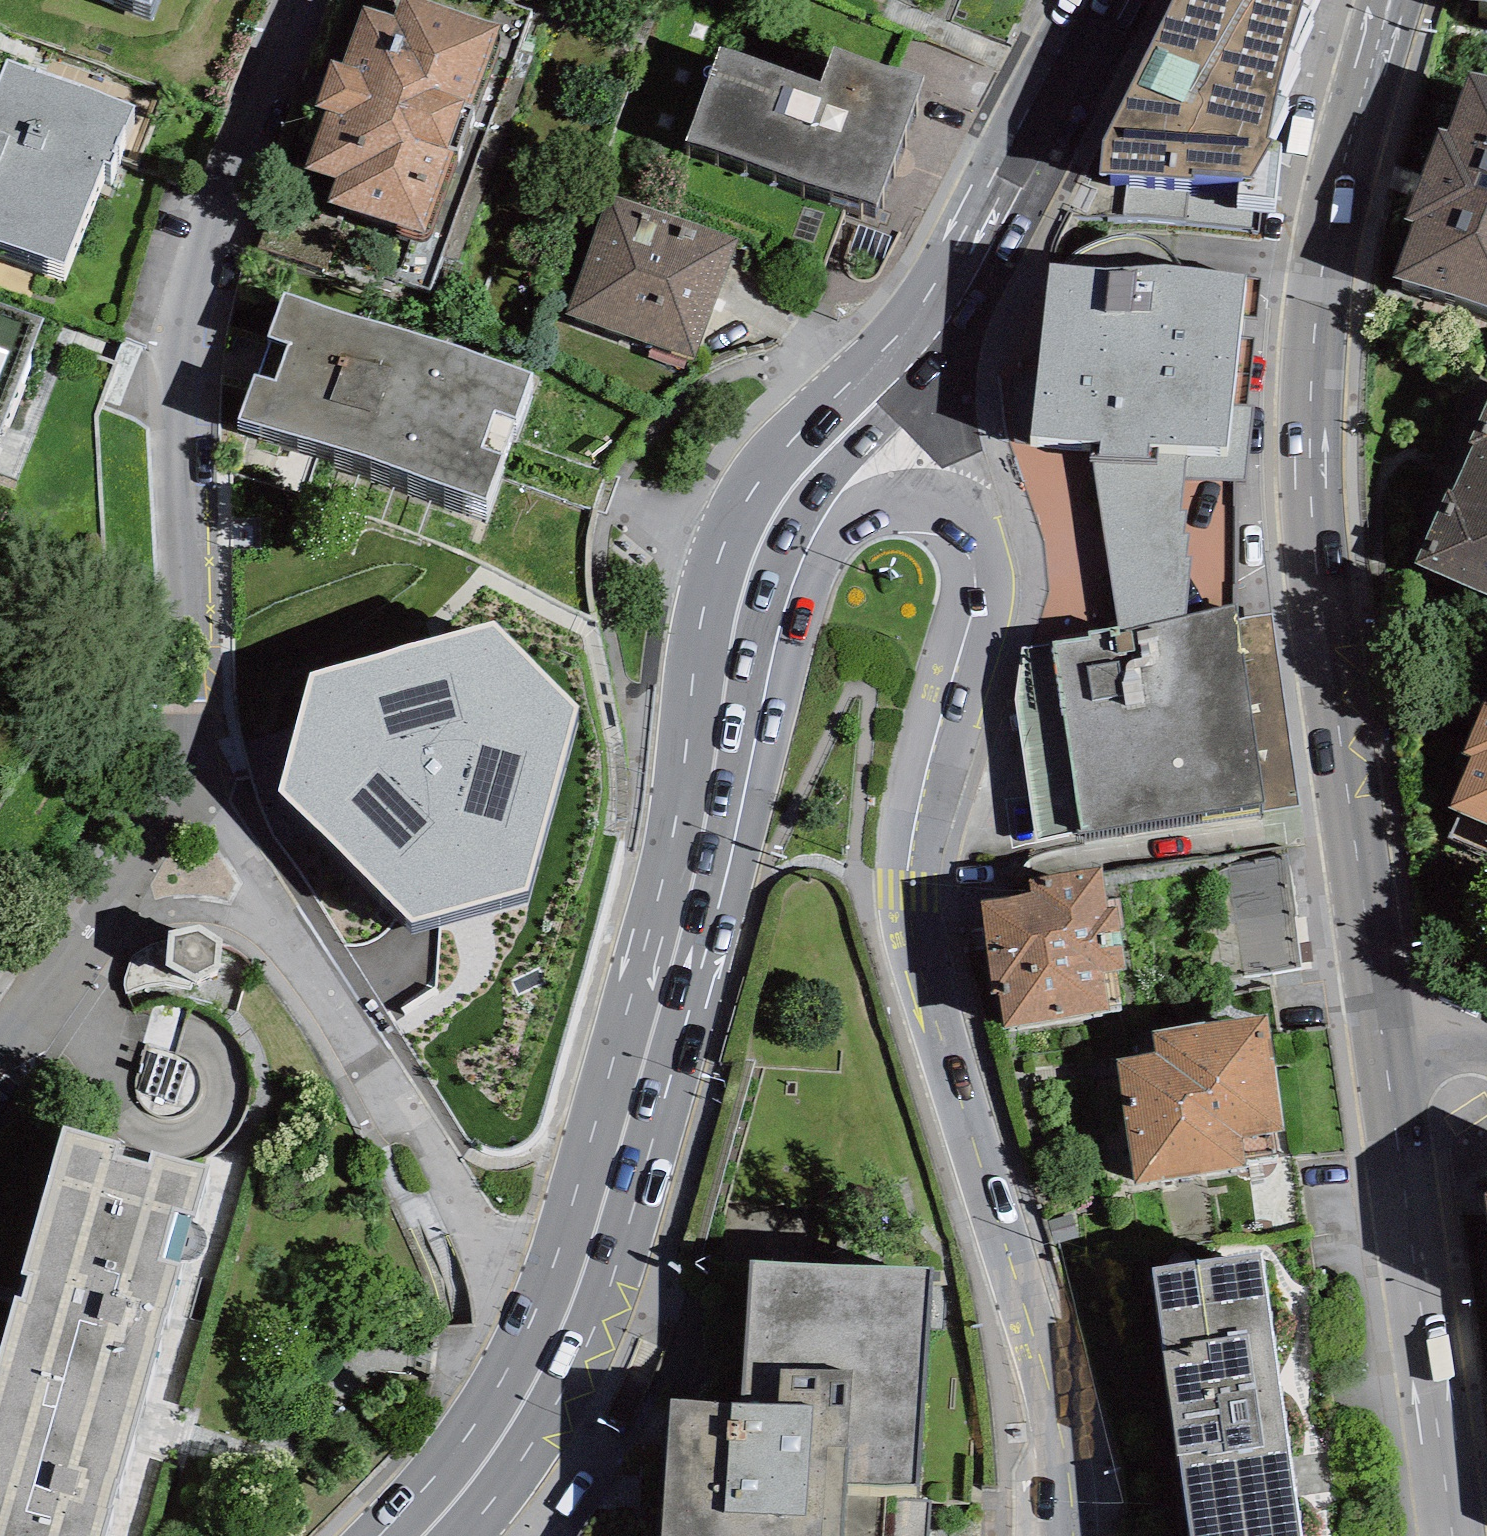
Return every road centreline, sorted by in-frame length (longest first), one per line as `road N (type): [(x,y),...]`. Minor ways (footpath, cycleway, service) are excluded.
road 1 (secondary): [(1379,1029),(1315,499),(1320,256),(1386,0)]
road 2 (secondary): [(975,559),(973,614),(919,804),(910,892),(924,966),(1054,1408),(1074,1535)]
road 3 (secondary): [(712,769),(700,839),(577,1288),(518,1415),(422,1535)]
road 4 (residential): [(312,0),(211,257),(199,334),(194,581),(208,765)]
road 5 (secondary): [(980,269),(933,337),(793,485),(769,524),(736,616),(712,769)]
road 6 (secondary): [(1450,1535),(1379,1029)]
road 7 (secondary): [(712,769),(819,543),(837,520),(889,499),(917,502),(942,514),(975,559)]
road 8 (residential): [(285,935),(481,1241)]
road 9 (secondary): [(1127,0),(980,269)]
road 10 (secondary): [(980,269),(962,452),(975,559)]
road 11 (residential): [(121,906),(0,1057)]
road 12 (residential): [(208,765),(220,811),(285,935)]
road 13 (residential): [(121,906),(222,913),(285,935)]
road 14 (residential): [(208,765),(202,787),(121,906)]

